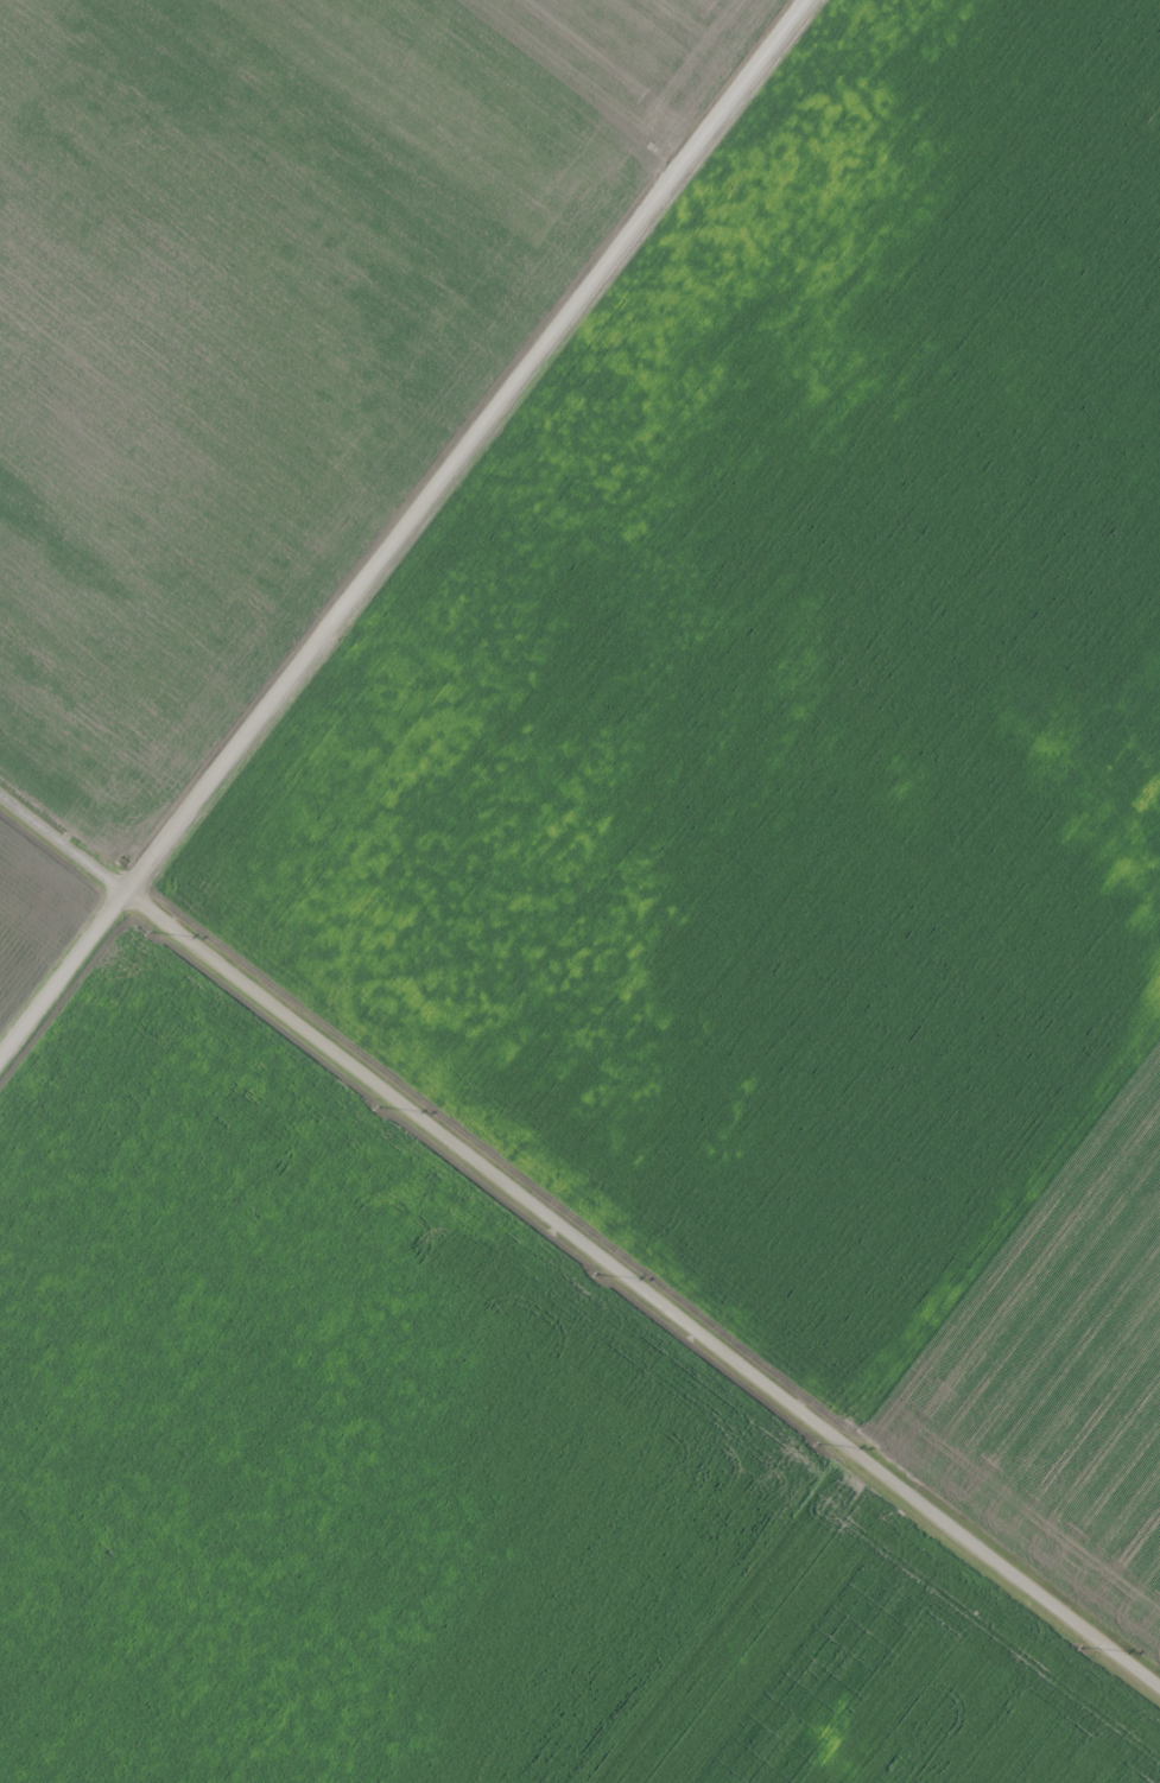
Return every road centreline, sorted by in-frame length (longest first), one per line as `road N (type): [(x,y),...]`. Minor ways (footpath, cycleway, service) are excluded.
road 1 (residential): [(0,792),(1159,1688)]
road 2 (residential): [(0,1082),(823,0)]

